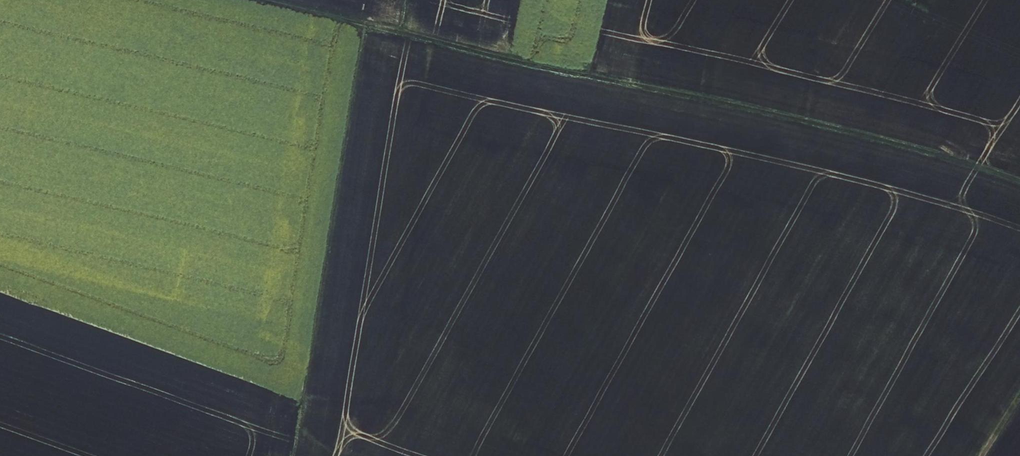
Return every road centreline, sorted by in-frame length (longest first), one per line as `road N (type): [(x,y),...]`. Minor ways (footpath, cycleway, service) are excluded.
road 1 (track): [(273,0),(838,127),(1019,179)]

